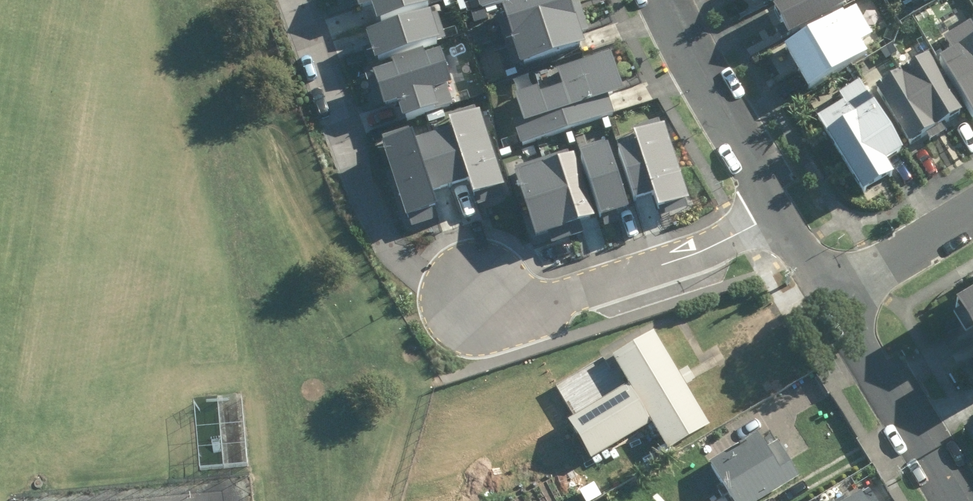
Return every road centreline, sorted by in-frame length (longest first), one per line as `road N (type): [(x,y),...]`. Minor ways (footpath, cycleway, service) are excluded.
road 1 (residential): [(475,301),(418,272),(392,247),(372,212),(304,0)]
road 2 (residential): [(475,301),(546,303),(702,251),(778,214)]
road 3 (residential): [(961,500),(835,290)]
road 4 (residential): [(778,214),(666,0)]
road 5 (residential): [(972,211),(835,290)]

